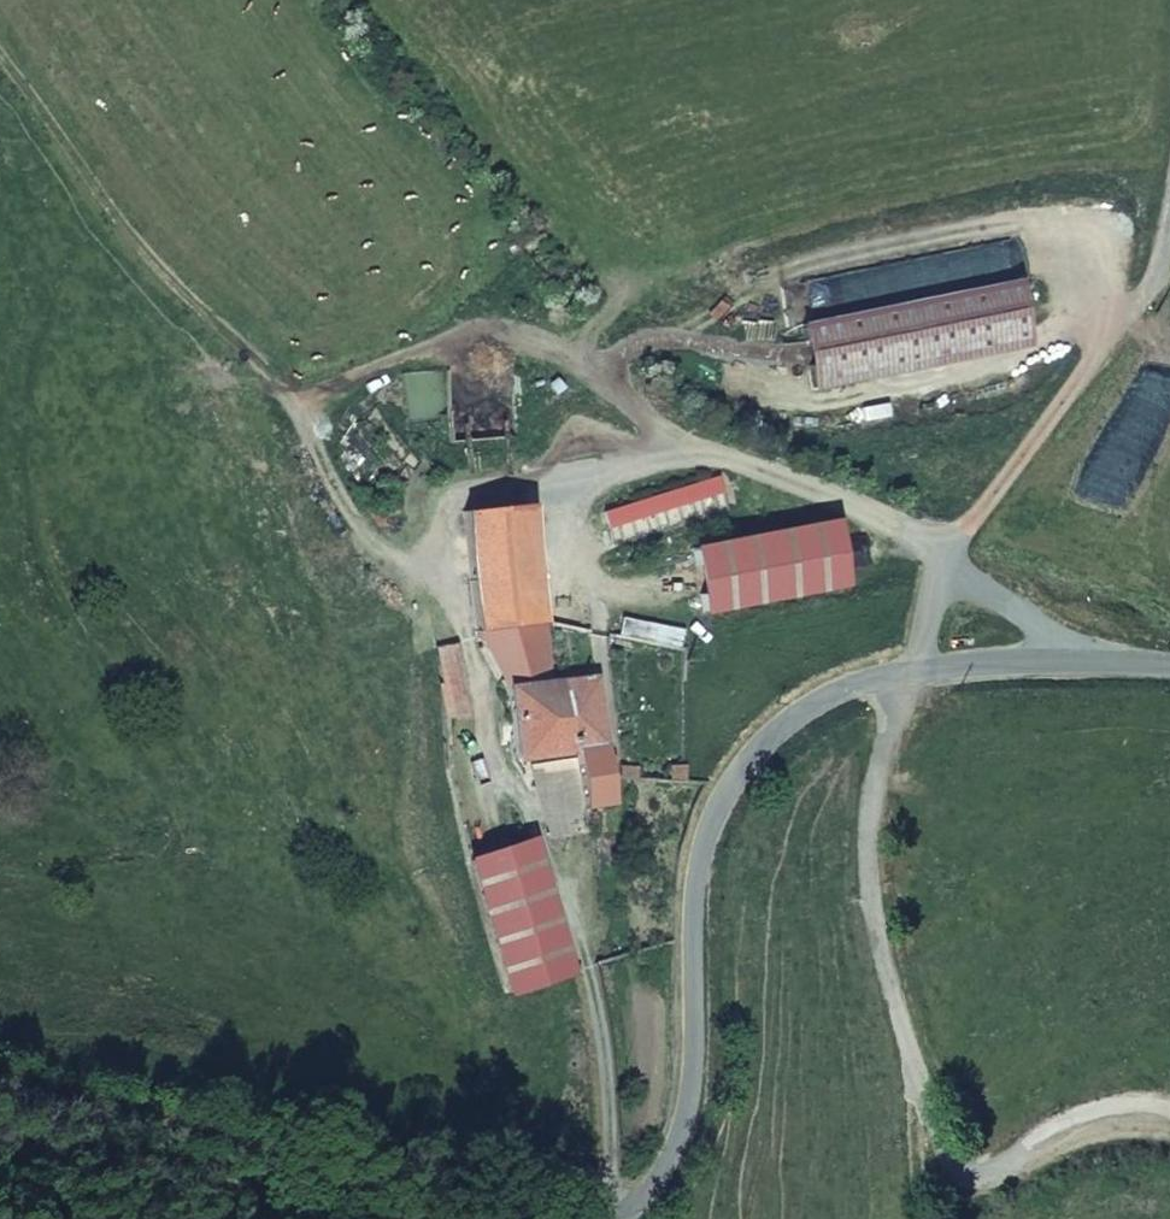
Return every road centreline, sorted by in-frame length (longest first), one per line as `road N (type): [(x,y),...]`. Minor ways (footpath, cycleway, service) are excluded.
road 1 (residential): [(617,1218),(663,1173),(679,1141),(693,1082),(701,848),(747,759),(789,718),(848,684),(989,662),(1169,664)]
road 2 (track): [(1078,661),(1065,633),(948,554),(687,443),(575,352),(539,338),(463,332),(306,395)]
road 3 (track): [(1169,208),(1150,292),(948,554),(909,674)]
road 4 (residential): [(0,1070),(209,1124),(473,1218)]
road 5 (track): [(306,395),(268,380),(150,264),(0,57)]
road 6 (track): [(502,754),(483,709),(460,606),(431,574),(368,535),(337,498),(306,424),(306,395)]
road 7 (track): [(914,1081),(920,1218)]

